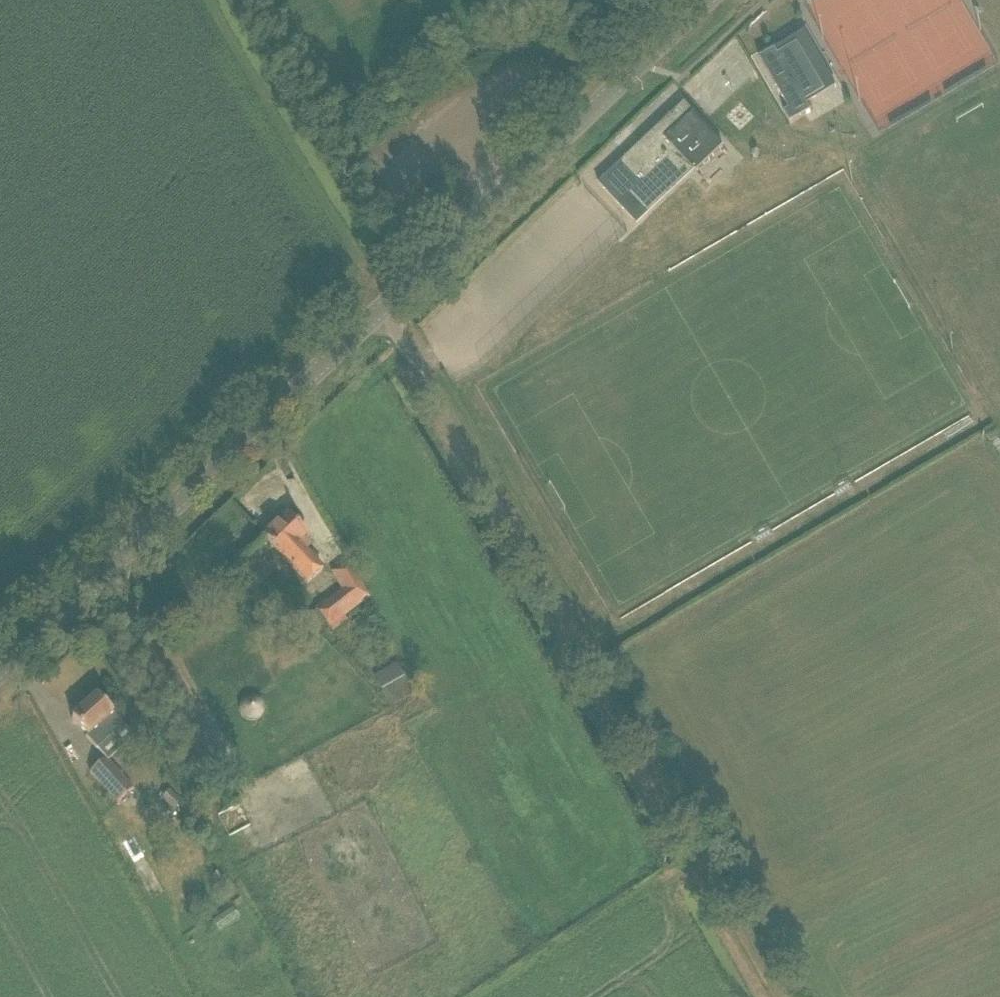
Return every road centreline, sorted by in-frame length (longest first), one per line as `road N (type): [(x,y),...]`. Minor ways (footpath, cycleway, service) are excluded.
road 1 (tertiary): [(0,671),(709,0)]
road 2 (track): [(784,996),(386,303)]

